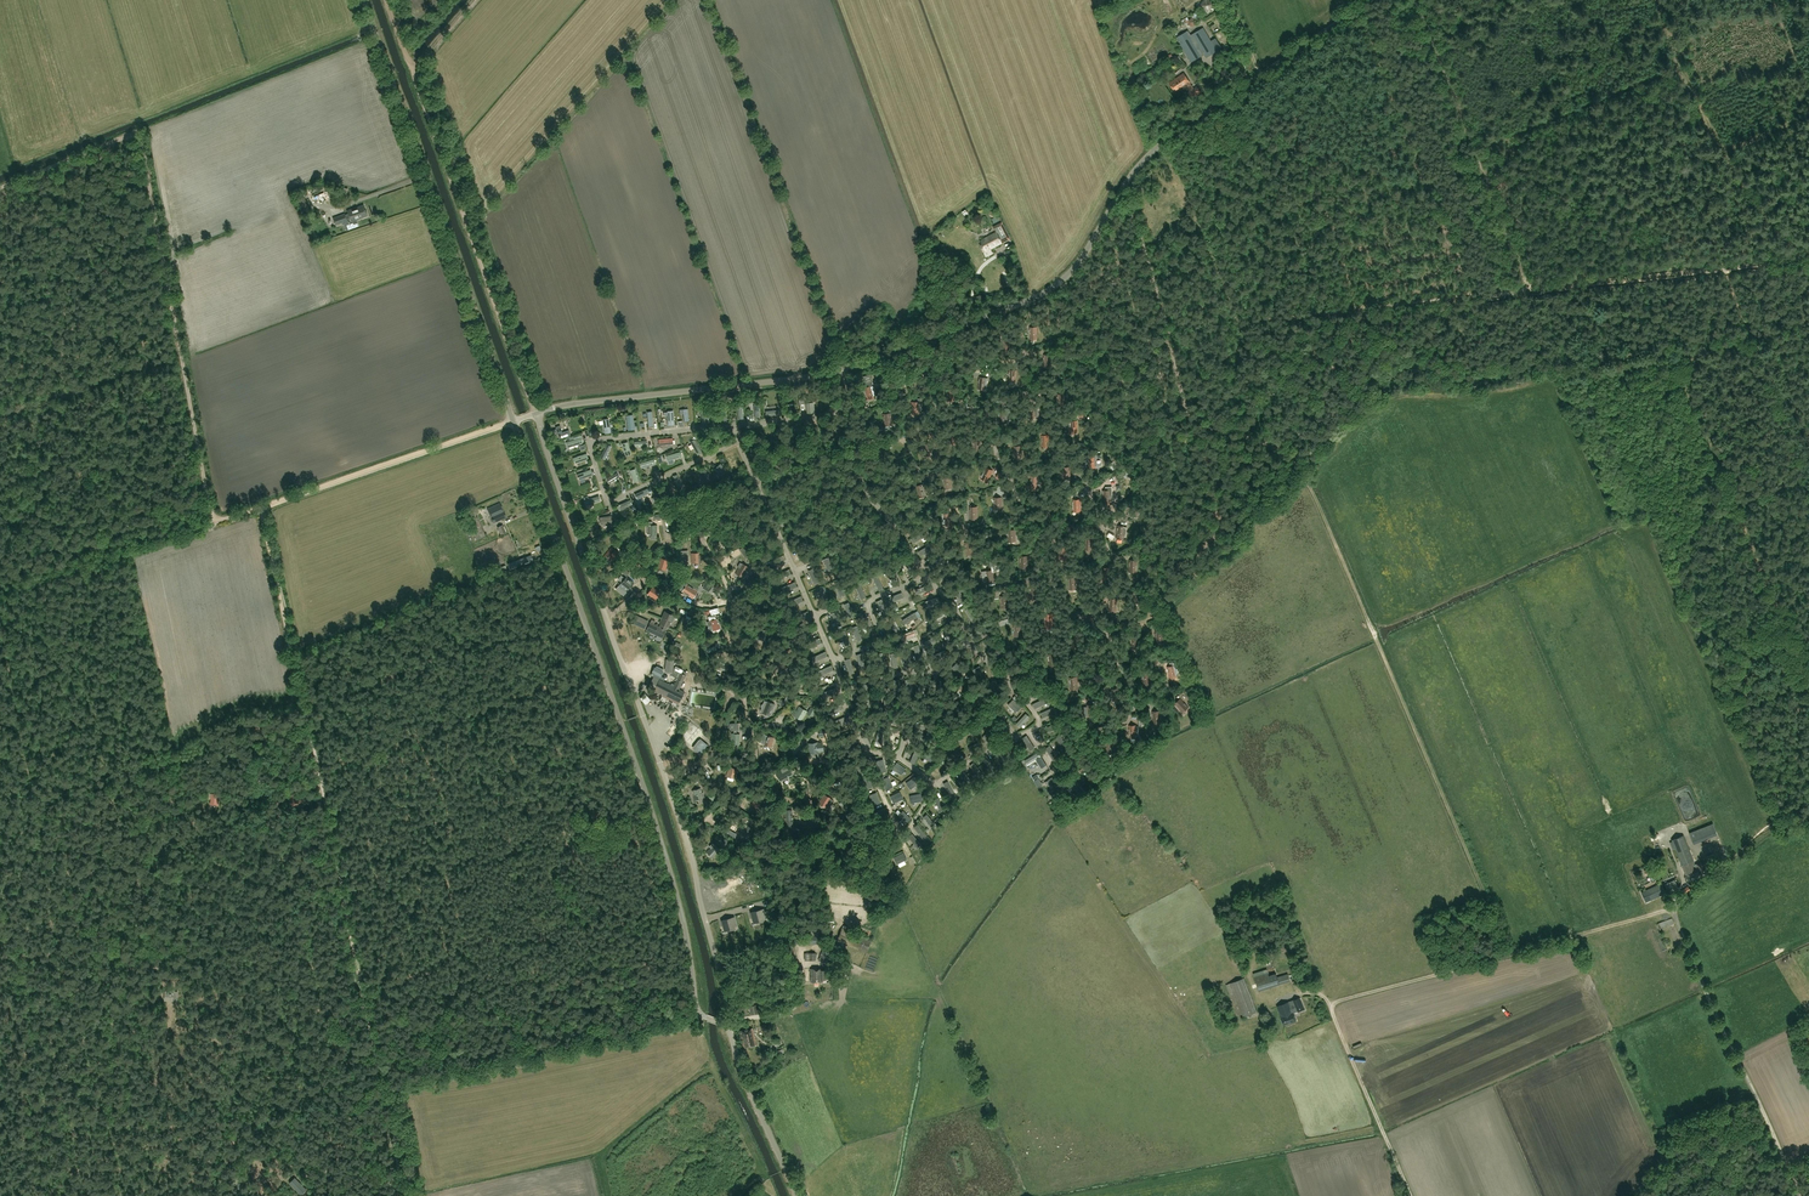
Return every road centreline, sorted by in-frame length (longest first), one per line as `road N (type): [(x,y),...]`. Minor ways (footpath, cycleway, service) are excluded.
road 1 (unclassified): [(537,413),(818,375),(1032,299),(1074,269),(1152,150),(1371,0)]
road 2 (track): [(403,1195),(320,776),(257,508),(266,512)]
road 3 (track): [(1185,403),(1201,424),(1284,453),(1309,485),(1484,892),(1494,958)]
road 4 (unclassified): [(727,1028),(698,1009),(662,842),(513,420)]
road 5 (unclassified): [(727,1028),(689,844),(537,413)]
road 6 (track): [(0,184),(126,132),(136,138),(217,518)]
road 7 (track): [(385,1096),(213,1144),(186,1114),(136,1081),(111,1024),(113,981),(130,964),(149,959),(171,976)]
road 8 (unclassified): [(513,420),(363,0)]
road 9 (track): [(1750,334),(1687,350),(1671,369),(1808,694)]
road 10 (track): [(1185,403),(1238,347),(1243,325),(1531,289)]
road 11 (track): [(537,413),(412,67)]
road 12 (track): [(1494,958),(1672,908),(1779,826)]
road 13 (track): [(1672,908),(1799,1195)]
road 14 (track): [(505,423),(217,518)]
road 15 (track): [(606,1195),(597,1155),(712,1064),(705,1017)]
road 16 (track): [(1194,419),(1214,483),(1217,536),(1153,601),(1154,617)]
road 17 (track): [(1475,150),(1680,66)]
road 18 (track): [(1185,403),(1135,224),(1116,200)]
road 19 (track): [(1411,1195),(1329,1004)]
road 20 (track): [(1531,289),(1724,267)]
road 21 (unclassified): [(797,1195),(727,1028)]
road 22 (track): [(1329,1004),(1494,958)]
road 23 (track): [(1475,150),(1531,289)]
road 24 (track): [(1722,148),(1755,207),(1807,258)]
road 25 (track): [(1427,27),(1475,150)]
road 26 (track): [(712,1064),(763,1175)]

